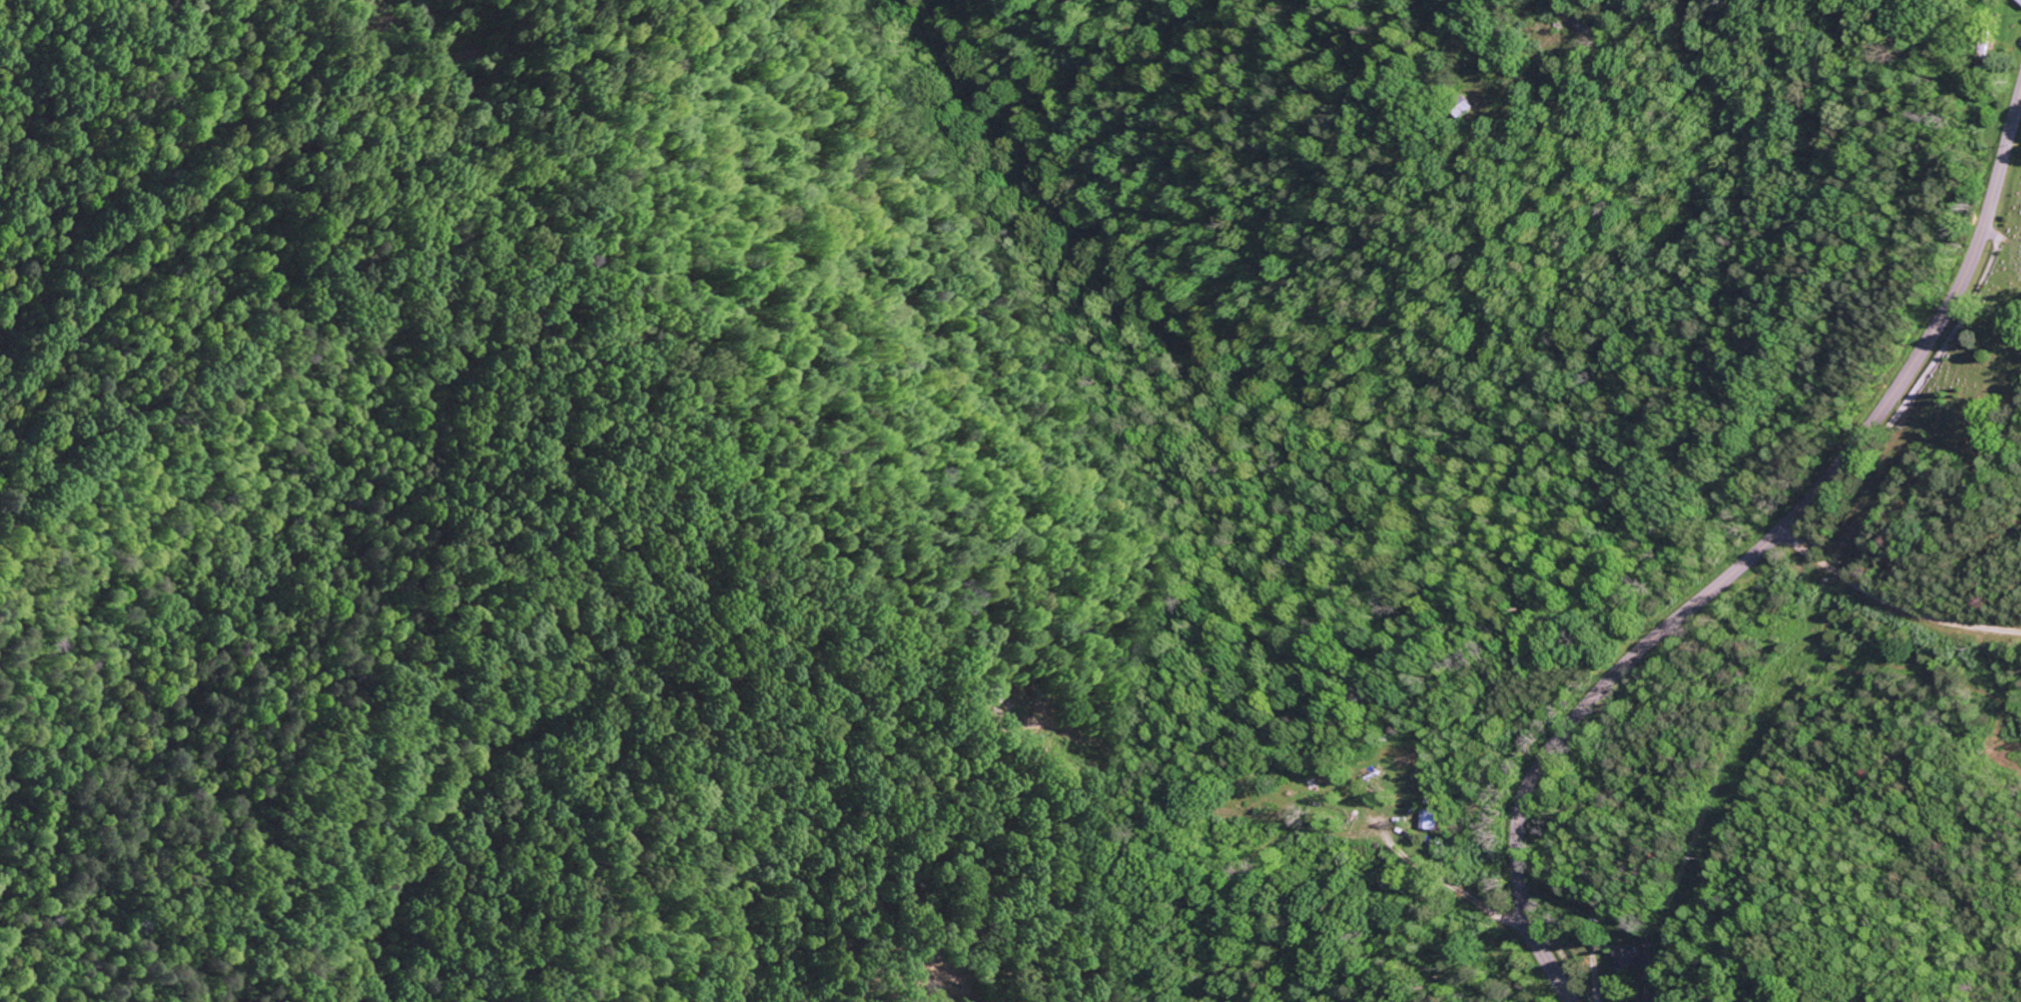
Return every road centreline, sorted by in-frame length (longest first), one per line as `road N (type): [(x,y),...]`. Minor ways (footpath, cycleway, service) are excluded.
road 1 (tertiary): [(1568,1001),(1535,945),(1517,879),(1517,830),(1531,783),(1588,703),(1785,524),(1899,384),(1964,279),(2020,86)]
road 2 (residential): [(2020,625),(1907,599),(1785,524)]

